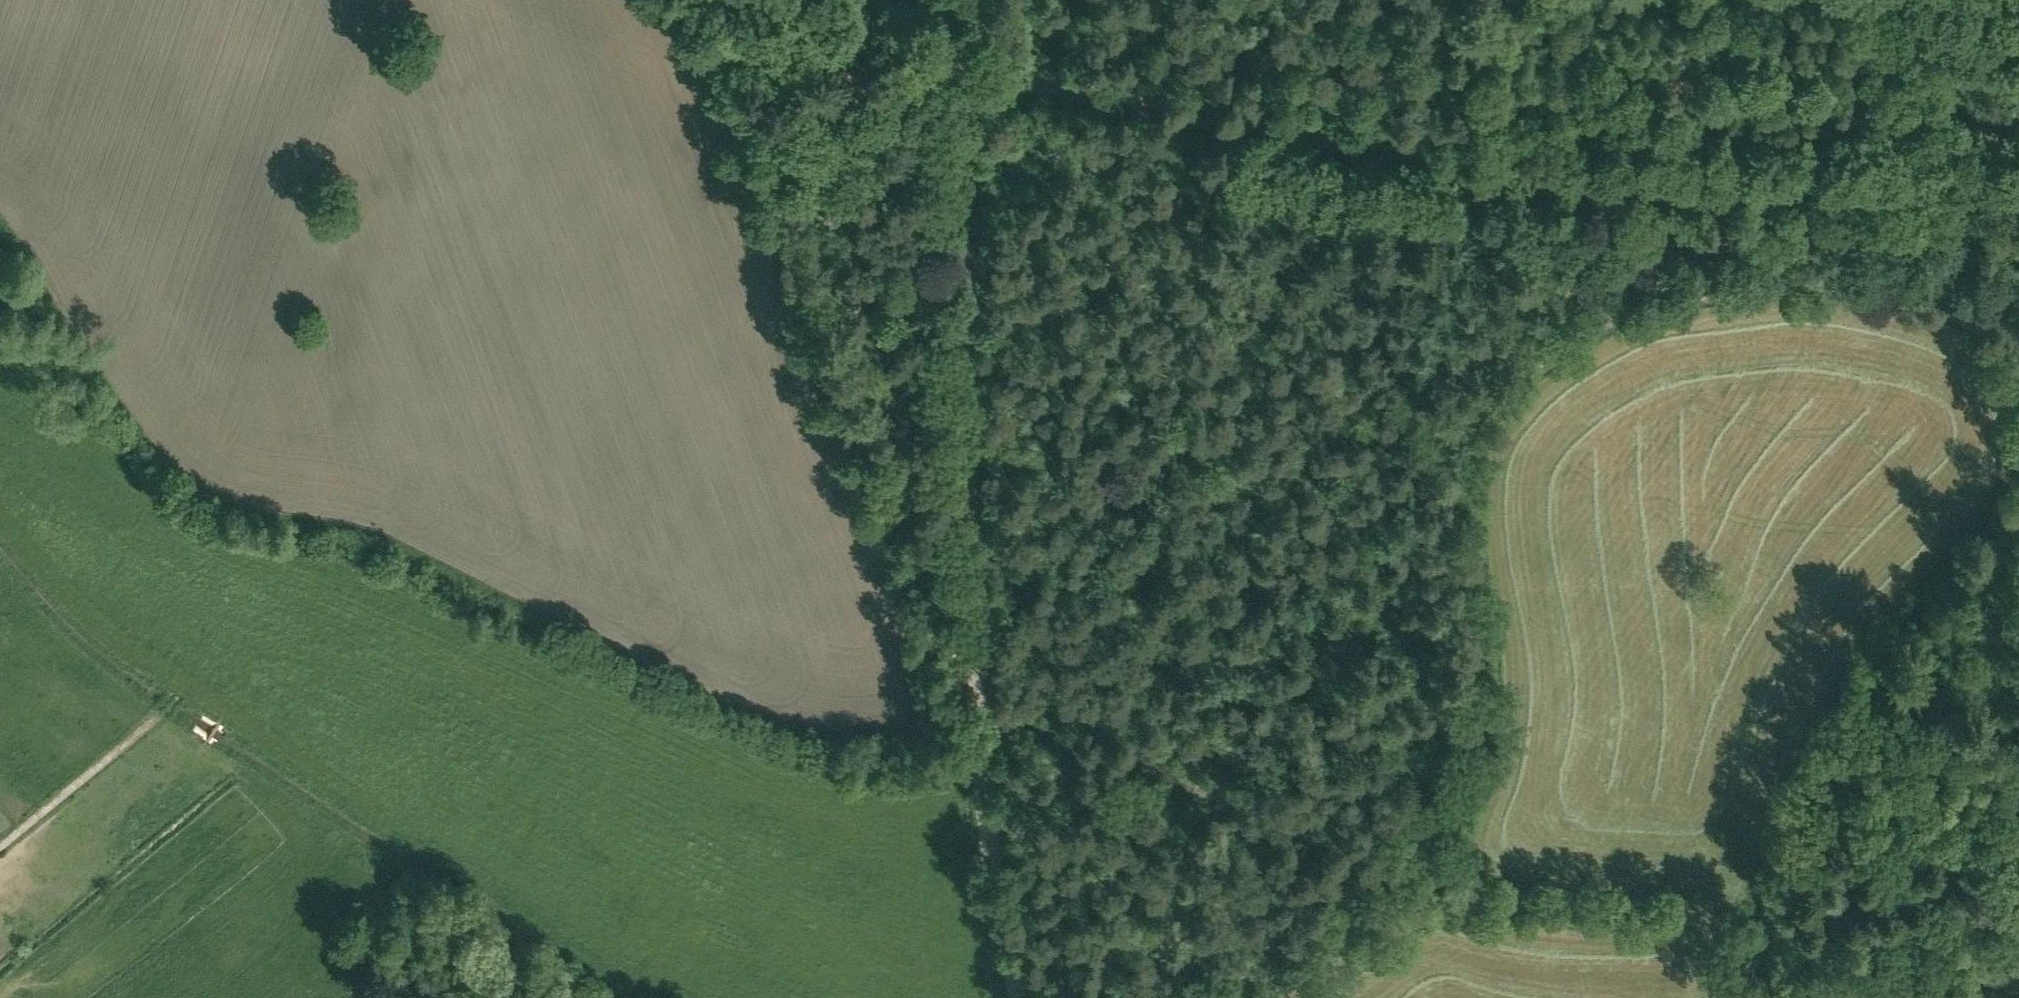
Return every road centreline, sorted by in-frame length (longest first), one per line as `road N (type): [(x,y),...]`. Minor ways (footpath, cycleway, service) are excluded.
road 1 (track): [(959,66),(1482,159),(2018,164)]
road 2 (unclassified): [(959,66),(983,756),(993,871),(1019,997)]

